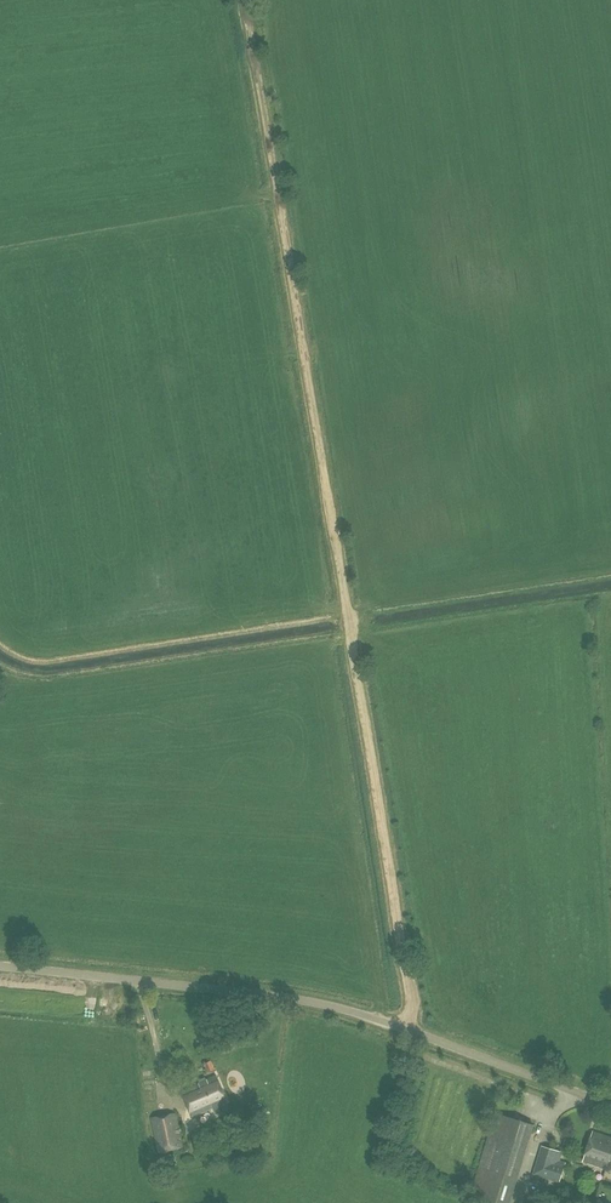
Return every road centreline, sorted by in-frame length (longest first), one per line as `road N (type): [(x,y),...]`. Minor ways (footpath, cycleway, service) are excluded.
road 1 (track): [(405,1029),(412,997),(246,0)]
road 2 (unclassified): [(610,1105),(405,1029),(288,997),(0,967)]

